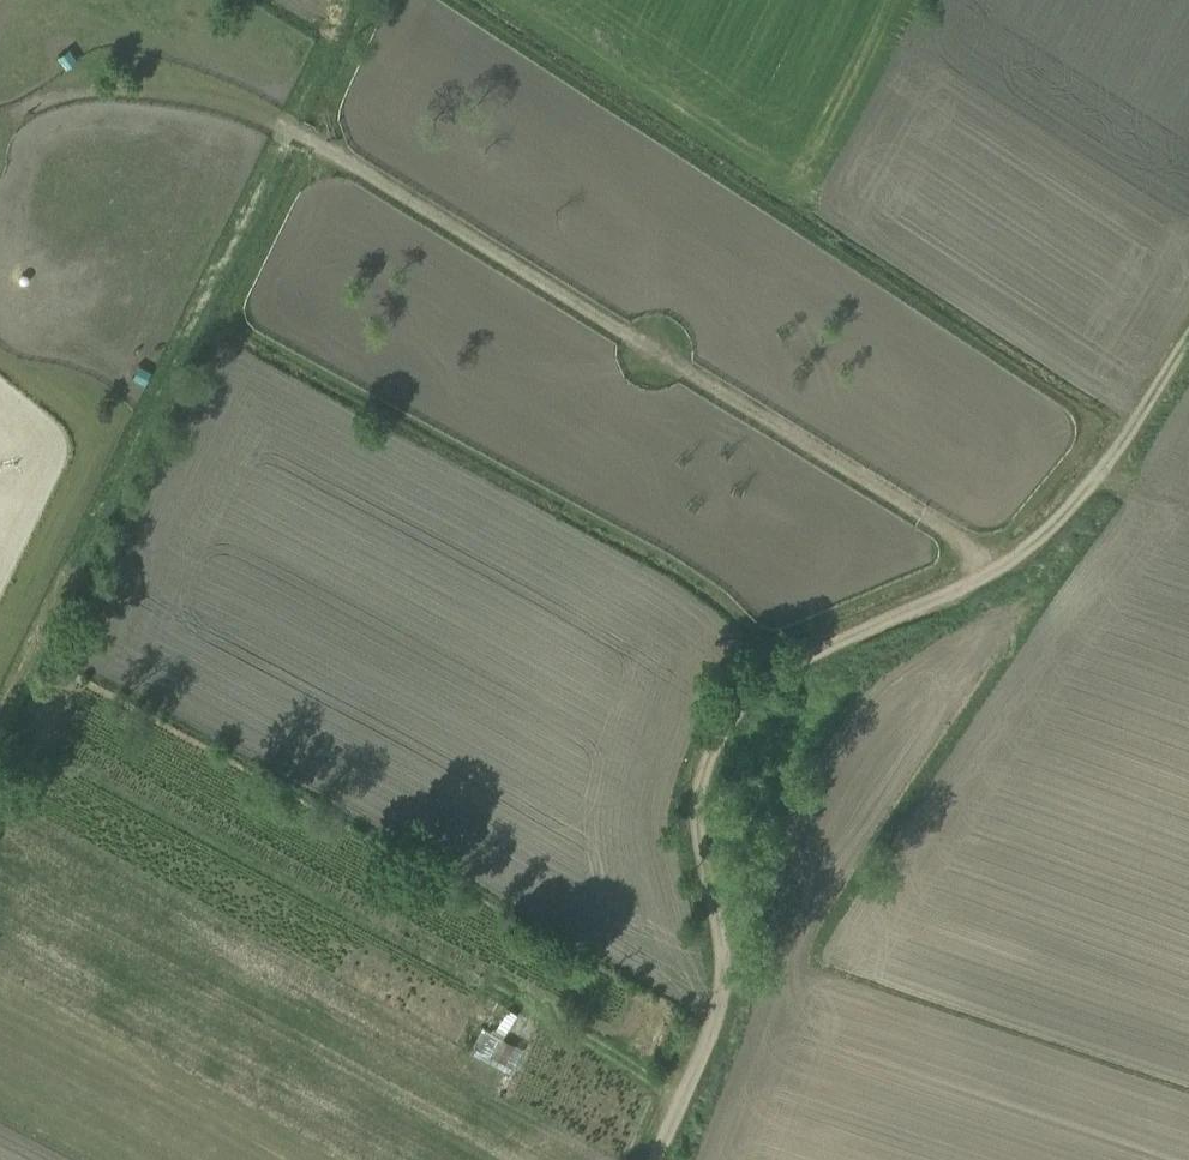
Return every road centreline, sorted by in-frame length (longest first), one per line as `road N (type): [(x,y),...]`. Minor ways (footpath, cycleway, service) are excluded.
road 1 (track): [(659,1159),(722,1001),(720,917),(692,799),(696,764),(718,727),(747,691),(789,660),(989,571),(1037,539),(1078,499),(1188,342)]

